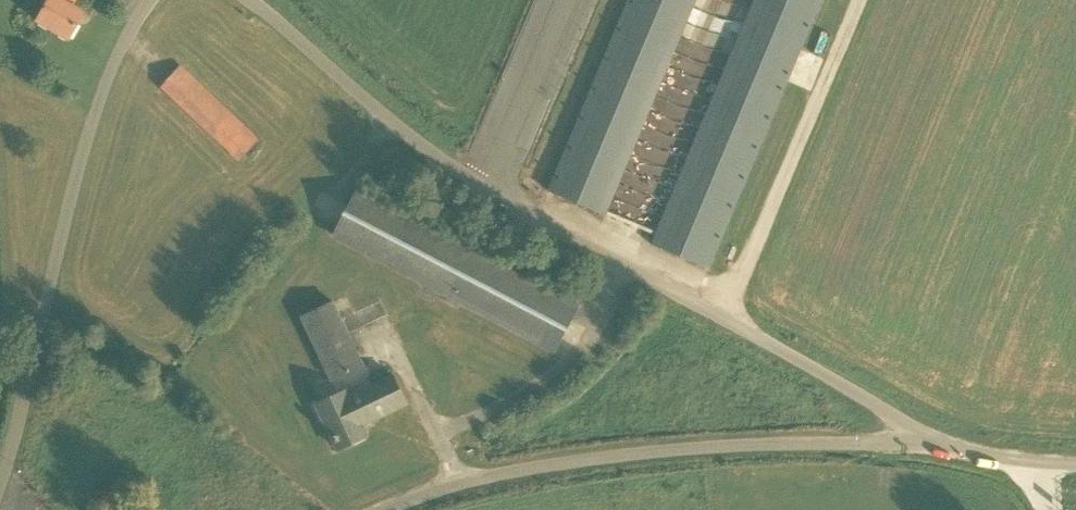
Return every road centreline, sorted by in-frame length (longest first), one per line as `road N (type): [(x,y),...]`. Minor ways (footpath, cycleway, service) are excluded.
road 1 (unclassified): [(941,442),(460,174),(338,83),(248,0)]
road 2 (unclassified): [(379,509),(473,475),(658,440),(941,442)]
road 3 (unclassified): [(0,442),(120,61),(151,0)]
road 4 (unclassified): [(941,442),(1035,465),(1075,462)]

